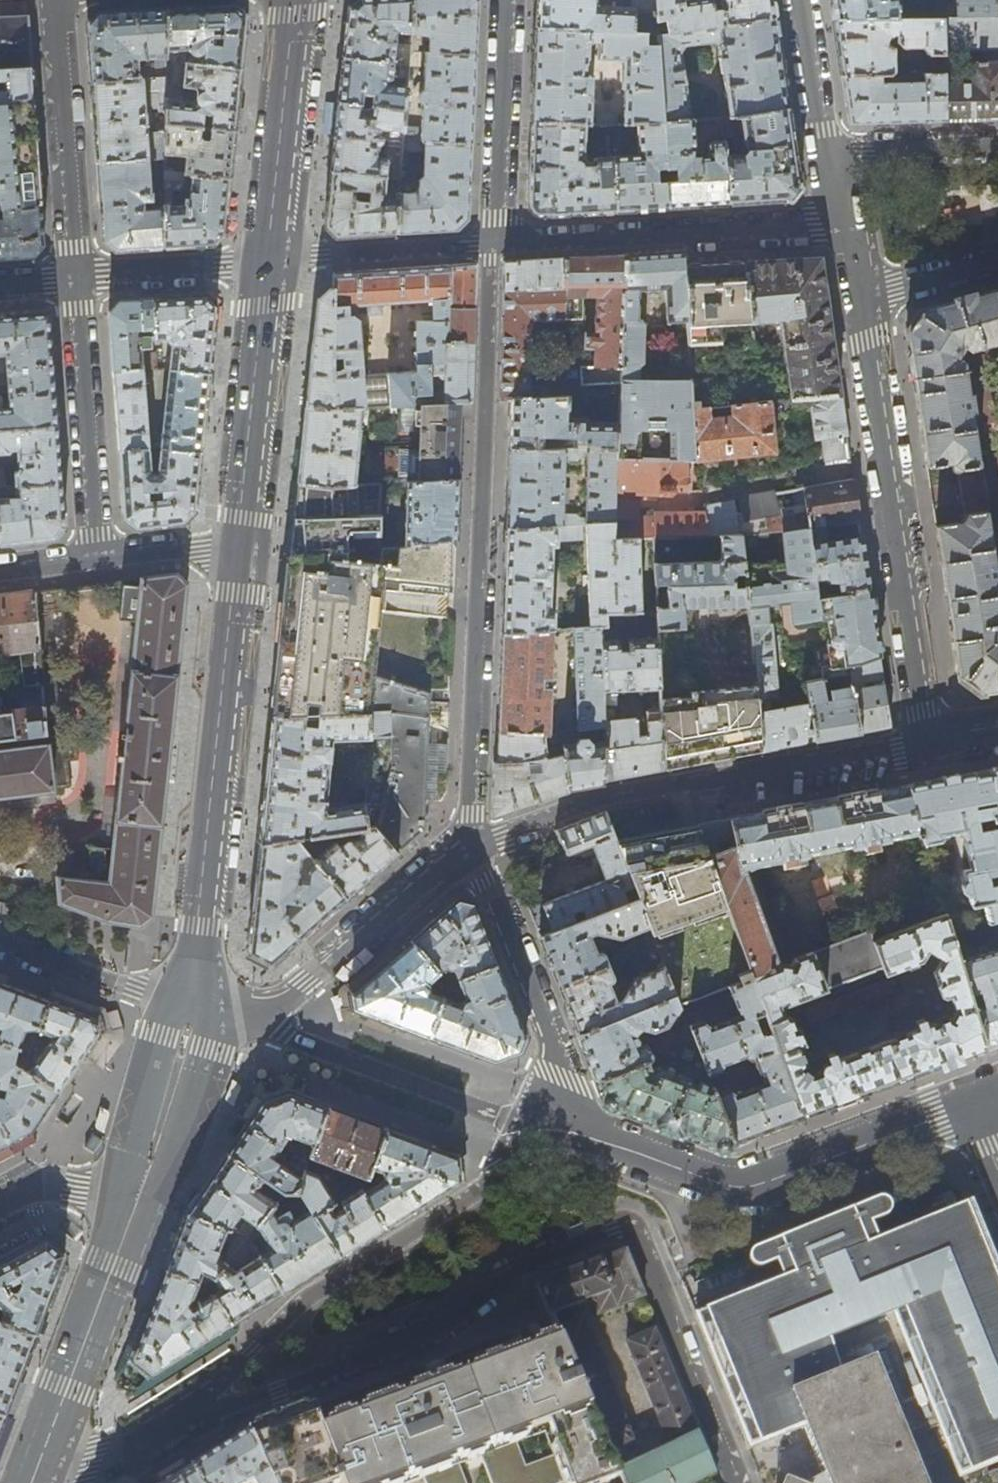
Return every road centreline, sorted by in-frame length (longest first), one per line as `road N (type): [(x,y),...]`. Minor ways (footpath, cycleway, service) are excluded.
road 1 (residential): [(192,1415),(279,1390),(442,1326),(523,1266),(628,1227),(736,1482)]
road 2 (residential): [(490,242),(471,847)]
road 3 (residential): [(471,847),(607,796),(935,744)]
road 4 (residential): [(192,1415),(299,1304),(566,1128)]
road 5 (secondary): [(190,1003),(238,545)]
road 6 (residential): [(858,299),(935,744)]
road 7 (residential): [(967,1109),(749,1187),(566,1128)]
road 8 (residential): [(844,226),(490,242)]
road 9 (residential): [(566,1128),(561,1076),(471,847)]
road 10 (secondary): [(238,545),(267,262)]
road 11 (residential): [(96,559),(76,279)]
road 12 (residential): [(76,279),(55,0)]
road 13 (secondary): [(41,1459),(134,1206)]
road 14 (residential): [(267,1021),(471,847)]
road 15 (secondary): [(267,262),(297,0)]
road 16 (residential): [(505,0),(490,242)]
road 17 (residential): [(490,242),(267,262)]
road 18 (secondary): [(134,1206),(190,1003)]
road 19 (residential): [(190,1003),(0,943)]
road 20 (residential): [(267,262),(76,279)]
road 21 (residential): [(997,149),(831,153)]
road 22 (residential): [(41,1459),(92,1464),(192,1415)]
road 23 (residential): [(803,0),(831,153)]
road 24 (residential): [(858,299),(997,259)]
road 25 (residential): [(96,559),(238,545)]
road 26 (residential): [(134,1206),(55,1181),(0,1204)]

